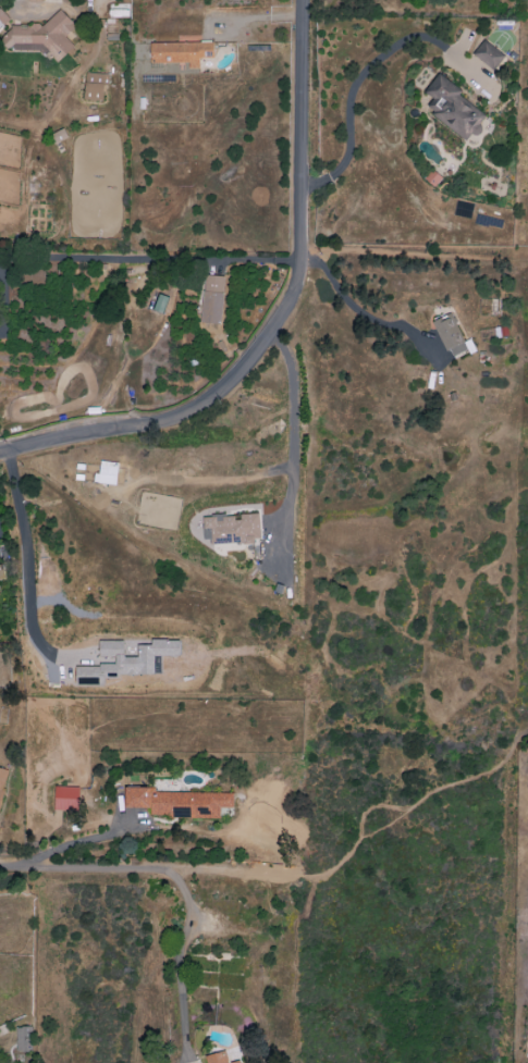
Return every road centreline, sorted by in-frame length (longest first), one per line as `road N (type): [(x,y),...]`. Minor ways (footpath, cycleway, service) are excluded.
road 1 (residential): [(0,457),(56,436),(148,430),(195,410),(230,384),(286,308),(304,250),(302,0)]

